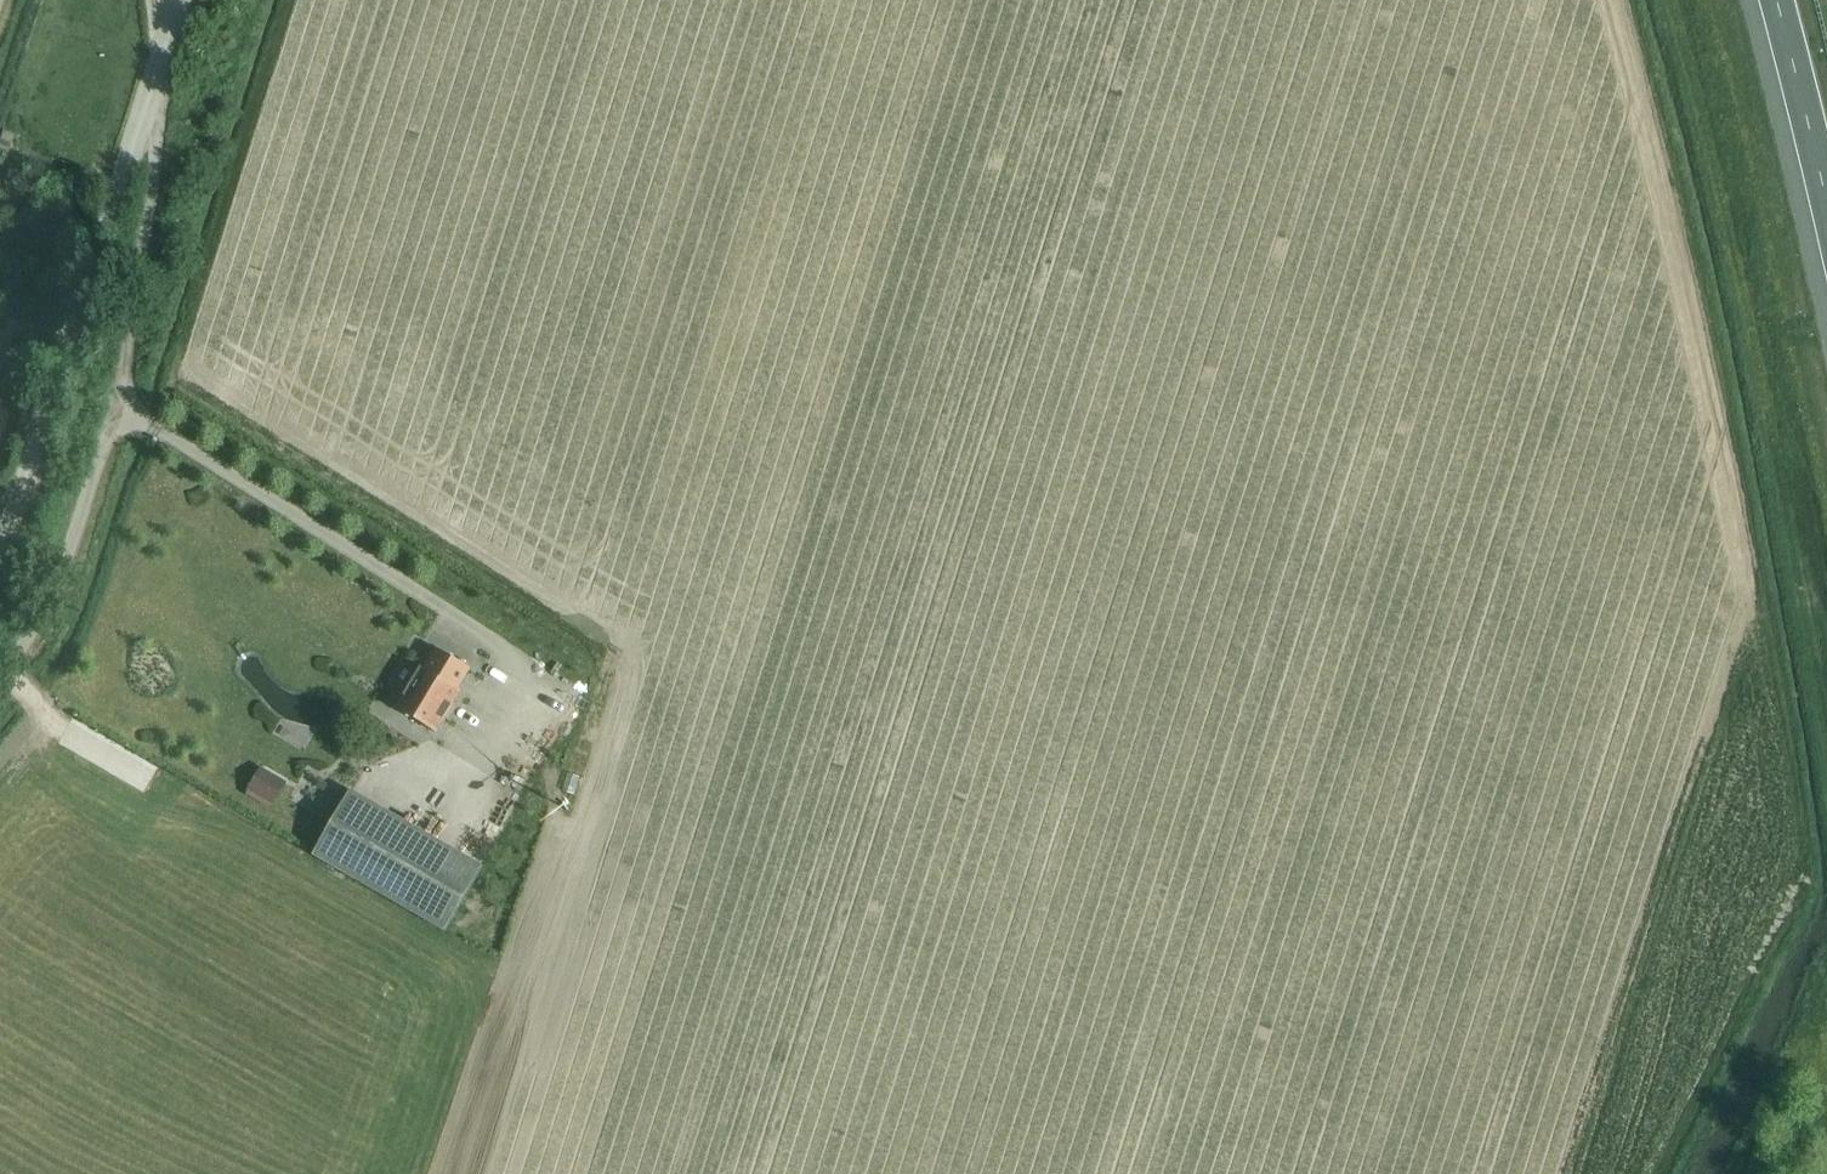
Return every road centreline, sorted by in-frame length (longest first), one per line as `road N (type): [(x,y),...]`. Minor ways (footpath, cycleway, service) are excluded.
road 1 (unclassified): [(0,671),(61,581),(117,402),(154,135),(151,84)]
road 2 (unclassified): [(0,543),(44,432),(151,84)]
road 3 (motorway): [(1775,0),(1826,207)]

